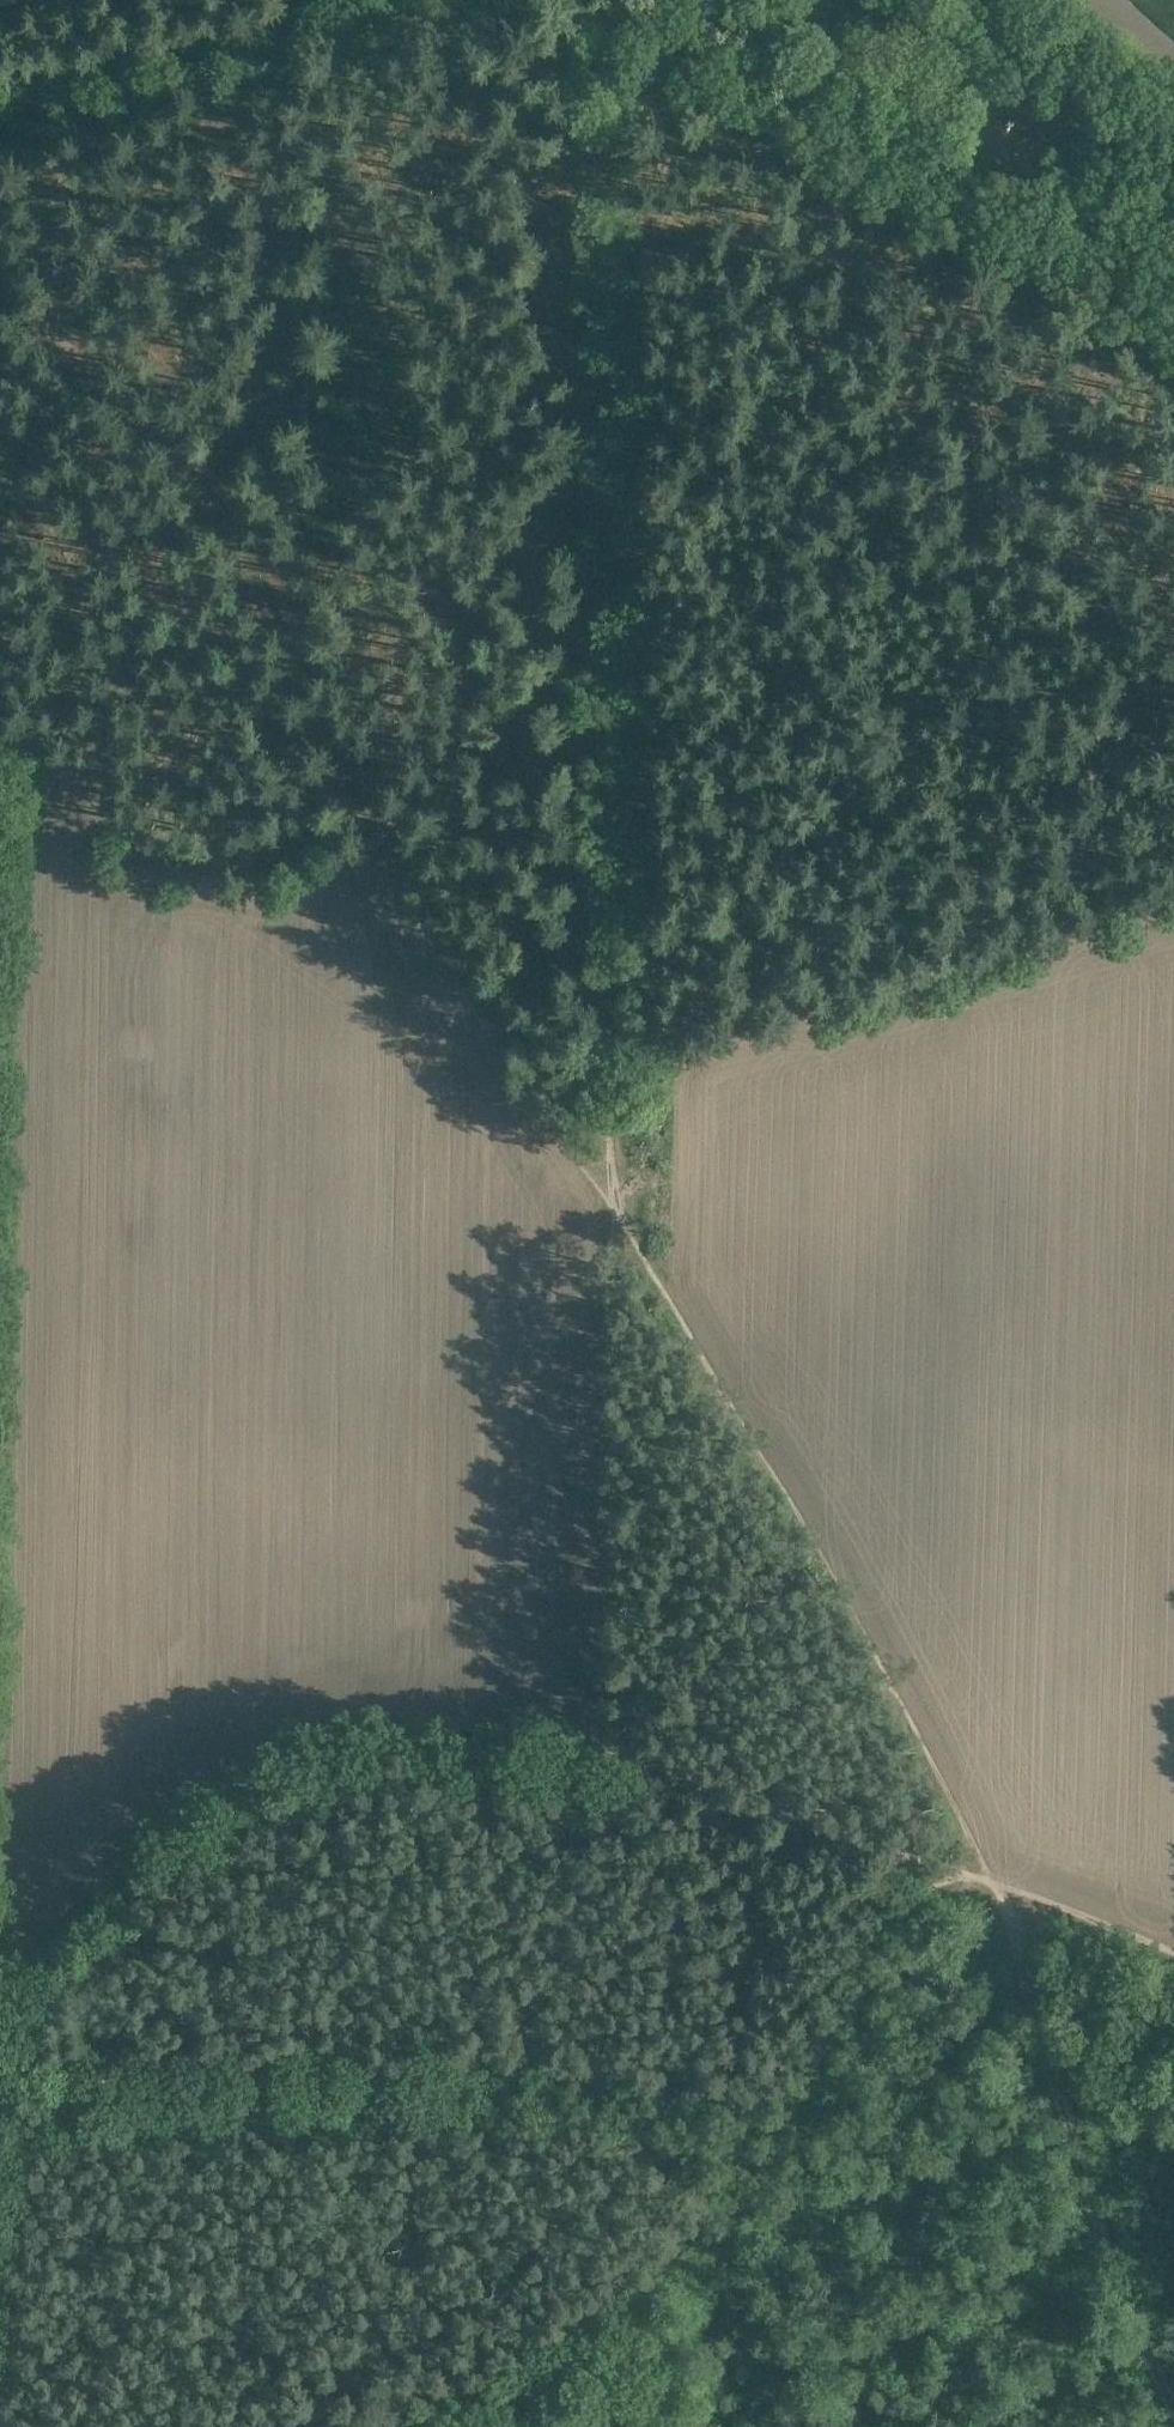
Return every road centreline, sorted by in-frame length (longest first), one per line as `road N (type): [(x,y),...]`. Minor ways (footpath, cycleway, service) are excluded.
road 1 (track): [(1173,2373),(980,1893),(794,1507),(616,1204)]
road 2 (track): [(1157,135),(928,0)]
road 3 (track): [(1173,196),(1069,137)]

